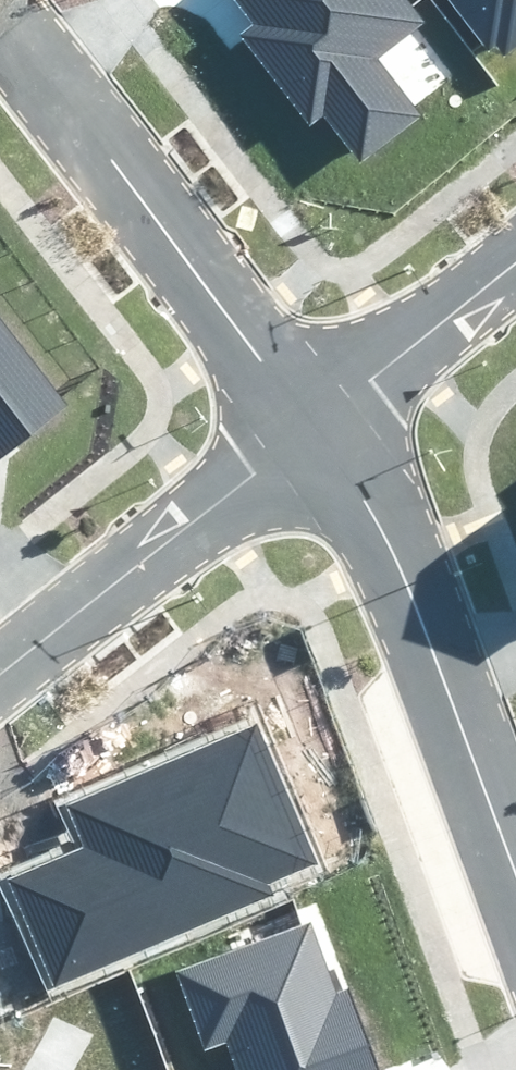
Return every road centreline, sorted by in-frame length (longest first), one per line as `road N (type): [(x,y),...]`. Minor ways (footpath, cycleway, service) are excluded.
road 1 (residential): [(322,438),(22,0)]
road 2 (residential): [(515,877),(390,549),(322,438)]
road 3 (residential): [(322,438),(0,698)]
road 4 (residential): [(515,279),(322,438)]

